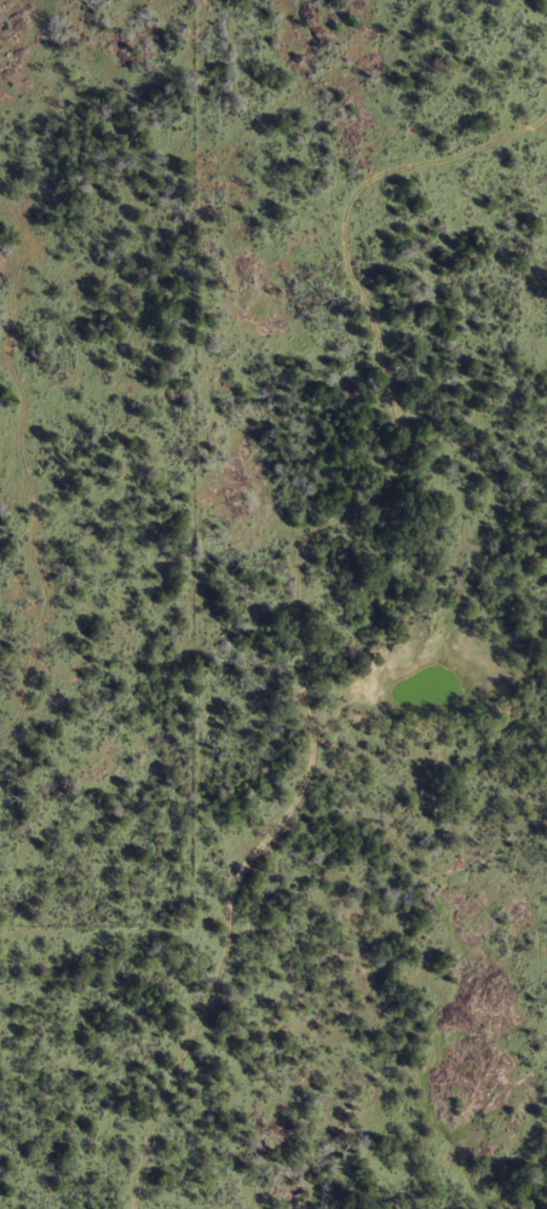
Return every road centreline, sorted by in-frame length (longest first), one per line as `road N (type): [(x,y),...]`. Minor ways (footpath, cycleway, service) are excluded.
road 1 (track): [(546,112),(502,142),(398,171),(349,211),(347,258),(404,409),(405,455),(376,495),(316,531),(304,554),(313,769),(224,894),(209,1004),(151,1121),(128,1208)]
road 2 (residential): [(0,691),(15,671),(29,482),(0,301)]

